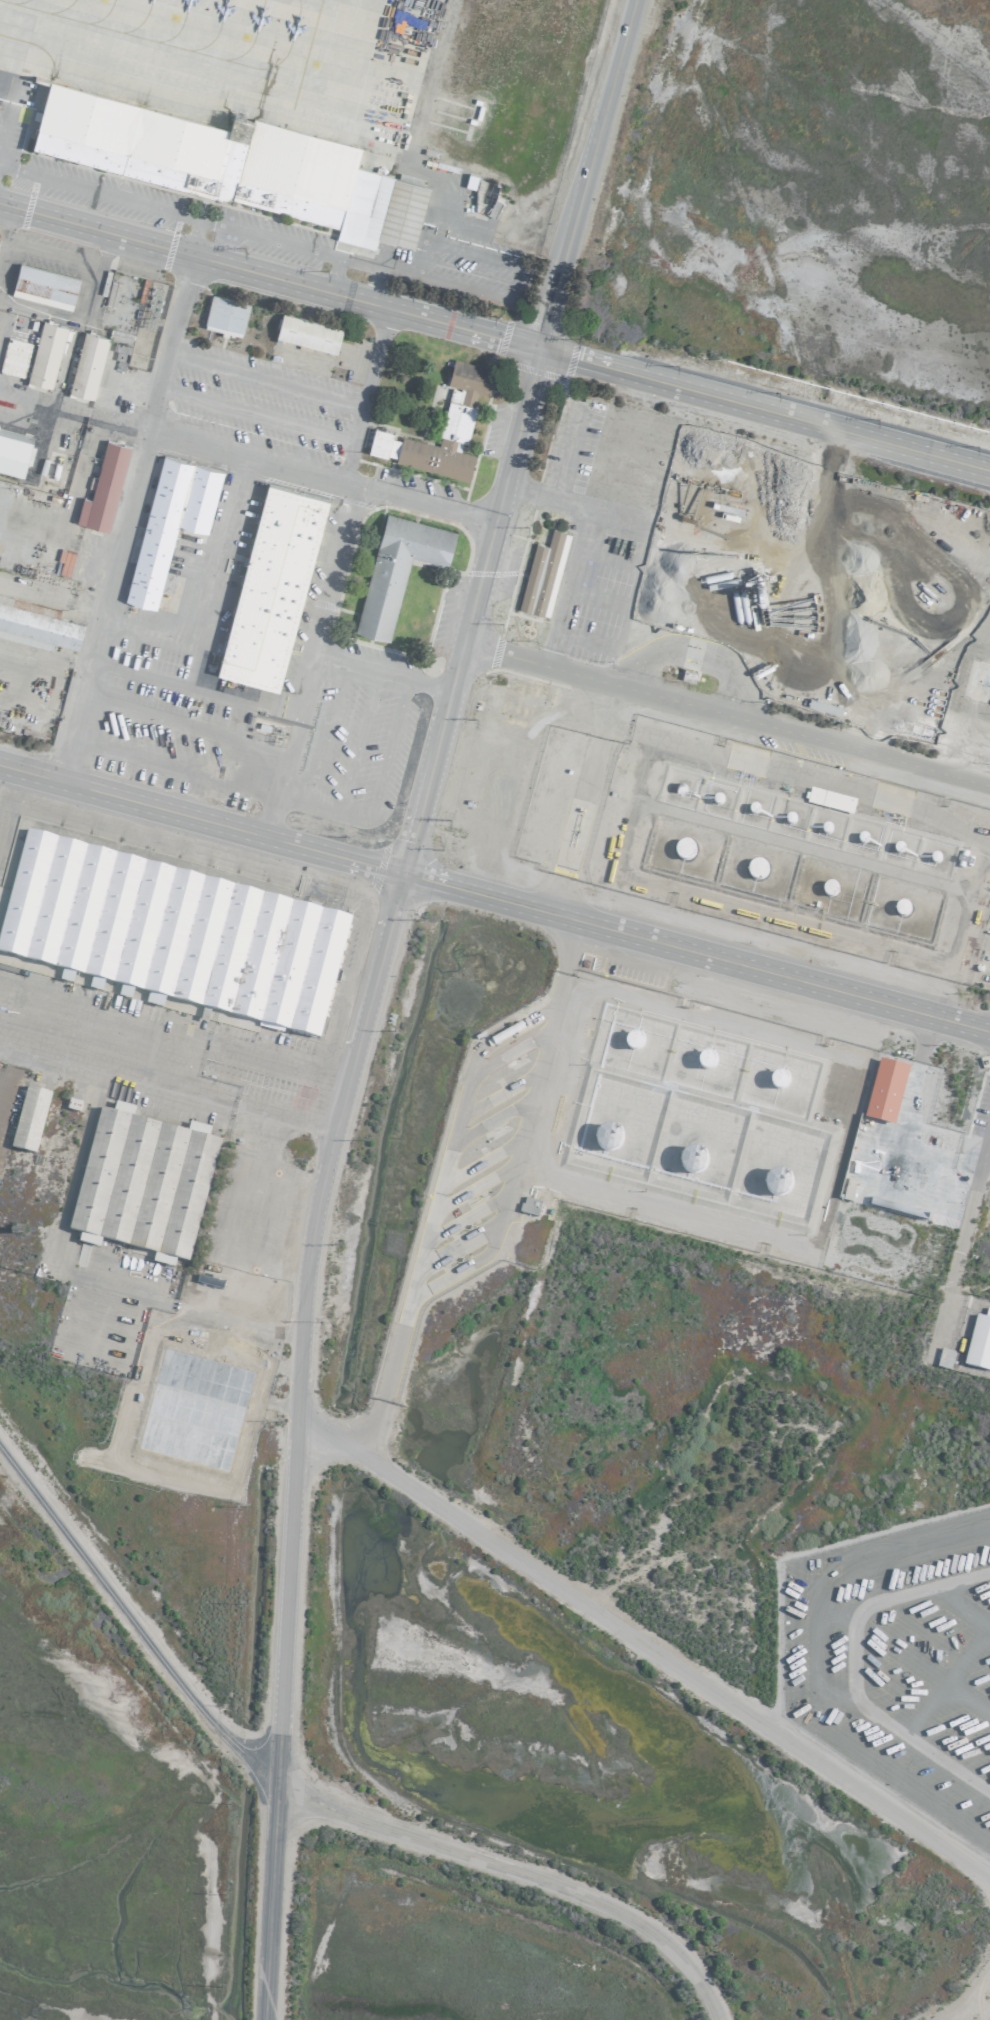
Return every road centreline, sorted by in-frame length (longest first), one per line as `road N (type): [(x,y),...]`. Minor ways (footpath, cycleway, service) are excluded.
road 1 (residential): [(540,346),(321,1170),(301,1290),(296,1408)]
road 2 (residential): [(989,1032),(0,765)]
road 3 (residential): [(0,1451),(223,1738),(275,1789),(614,1910),(665,1943),(717,2019)]
road 4 (residential): [(296,1408),(989,1876)]
road 5 (residential): [(296,1408),(261,2019)]
road 6 (residential): [(576,922),(493,1238),(475,1267),(417,1298),(404,1316),(366,1454)]
road 7 (residential): [(540,346),(0,203)]
road 8 (residential): [(461,645),(989,788)]
road 9 (residential): [(196,256),(52,779)]
road 10 (residential): [(540,346),(989,469)]
road 11 (residential): [(633,0),(540,346)]

